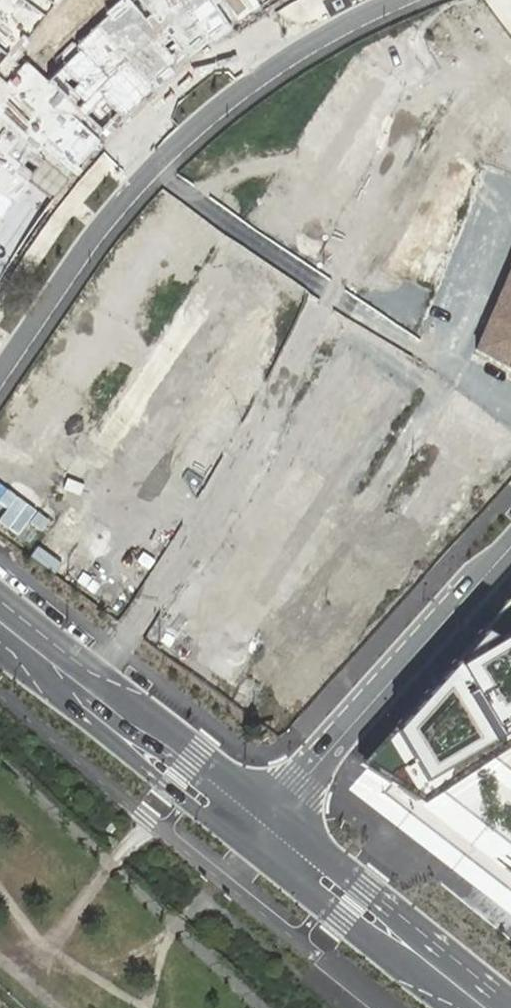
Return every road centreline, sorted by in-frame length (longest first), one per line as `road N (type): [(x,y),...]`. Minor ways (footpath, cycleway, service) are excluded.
road 1 (residential): [(0,371),(91,237),(185,138),(289,57),(395,0)]
road 2 (secondary): [(510,547),(278,813)]
road 3 (secondary): [(278,813),(0,600)]
road 4 (secondary): [(510,1005),(278,813)]
road 5 (secondary): [(56,687),(200,813),(284,869)]
road 6 (secondary): [(56,687),(228,802),(278,813)]
road 7 (secondary): [(284,869),(456,1007)]

